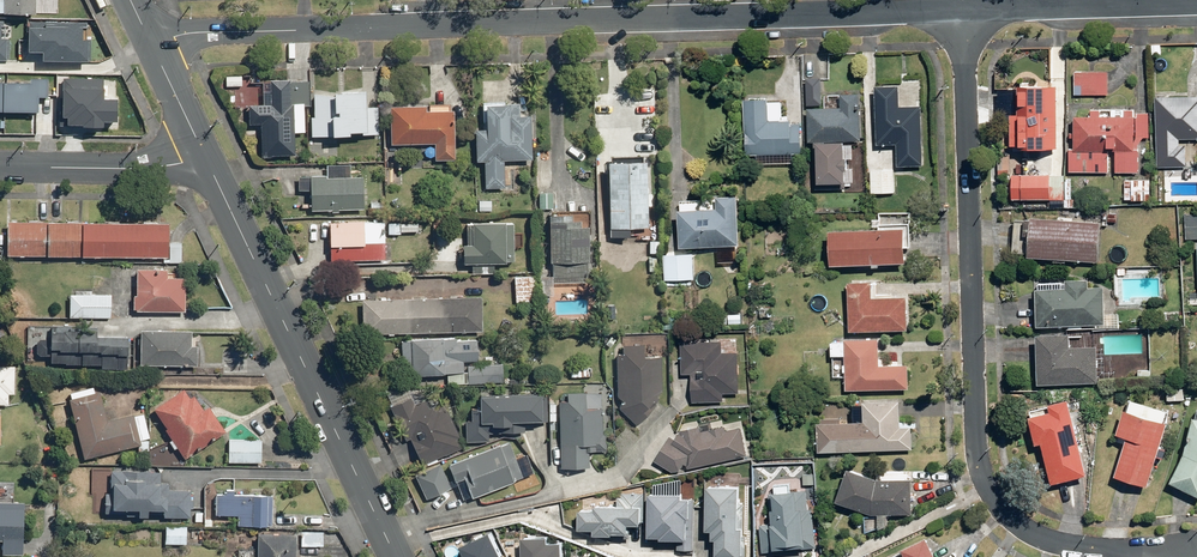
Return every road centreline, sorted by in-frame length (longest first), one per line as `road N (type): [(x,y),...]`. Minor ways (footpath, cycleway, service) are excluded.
road 1 (residential): [(961,10),(191,32),(150,41)]
road 2 (residential): [(961,10),(979,474),(1008,517),(1055,540),(1173,556)]
road 3 (tertiary): [(203,157),(394,556)]
road 4 (residential): [(1176,4),(961,10)]
road 5 (residential): [(203,157),(158,166),(0,164)]
road 6 (tertiary): [(150,41),(203,157)]

